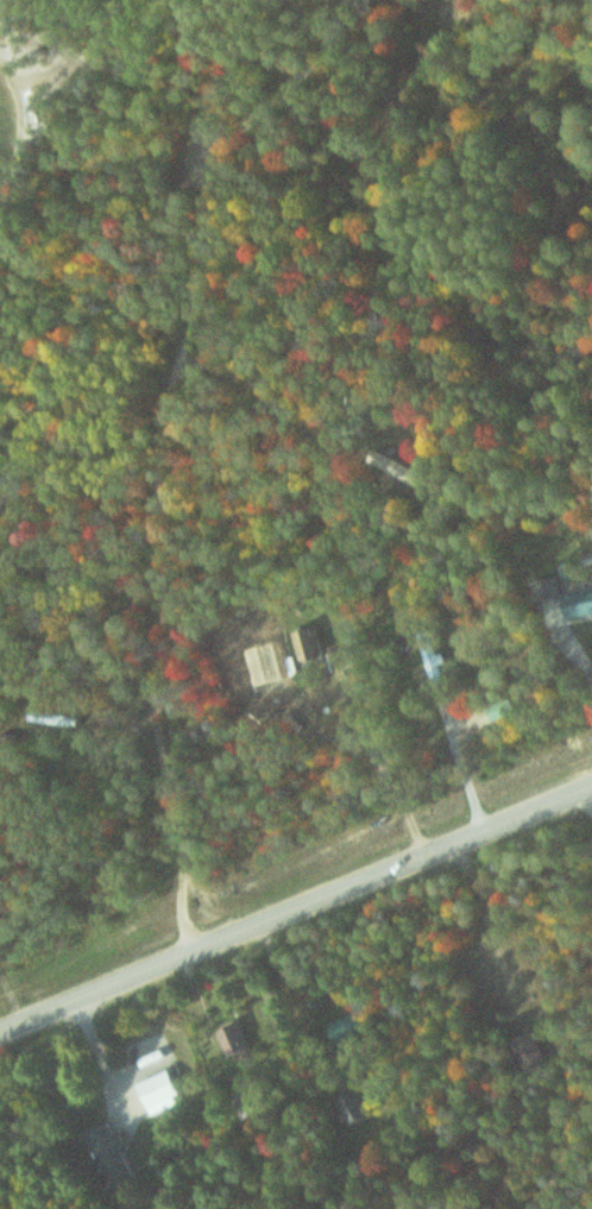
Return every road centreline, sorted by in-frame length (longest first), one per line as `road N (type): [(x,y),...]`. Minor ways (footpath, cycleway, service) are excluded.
road 1 (residential): [(189,949),(191,867),(166,720),(164,478),(207,270),(366,159),(457,0)]
road 2 (residential): [(0,1027),(591,783)]
road 3 (residential): [(0,514),(84,296)]

